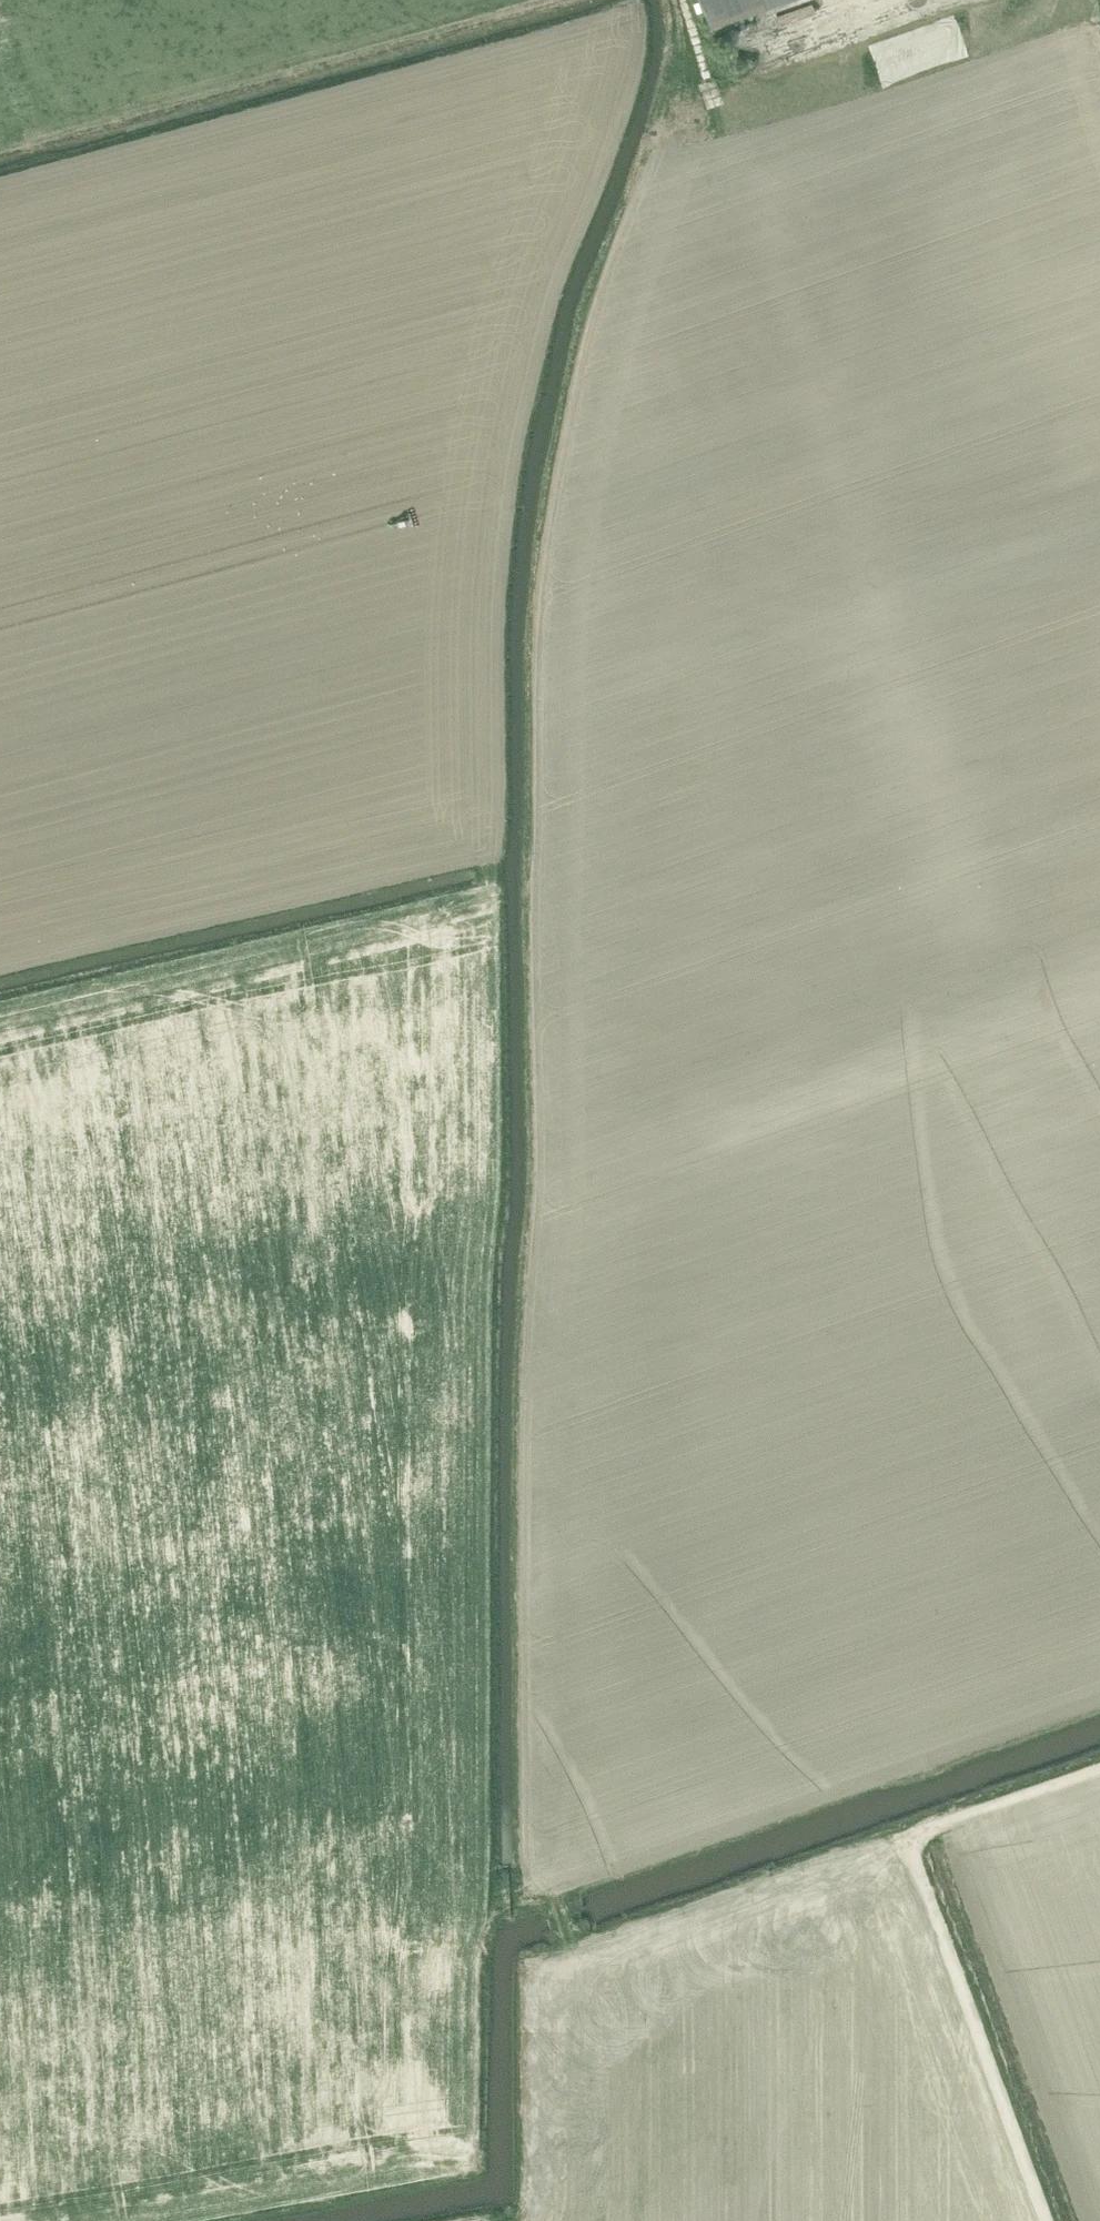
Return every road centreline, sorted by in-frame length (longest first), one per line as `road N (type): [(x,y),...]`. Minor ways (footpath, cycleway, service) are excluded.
road 1 (track): [(1044,2220),(902,1838),(1099,1769)]

